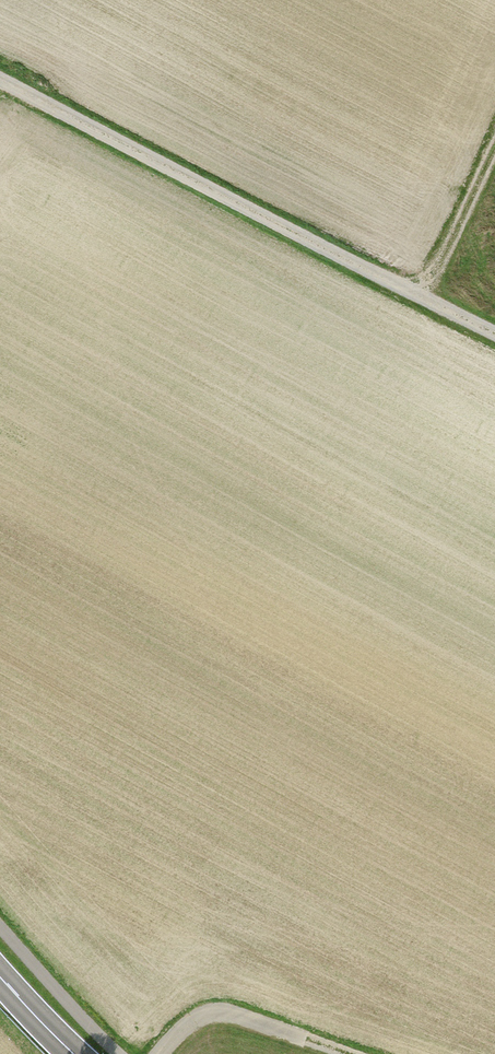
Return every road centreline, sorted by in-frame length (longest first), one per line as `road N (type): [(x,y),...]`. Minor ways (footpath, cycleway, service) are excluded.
road 1 (track): [(0,81),(494,336)]
road 2 (track): [(162,1053),(198,1023),(222,1015),(343,1053)]
road 3 (track): [(421,297),(494,144)]

